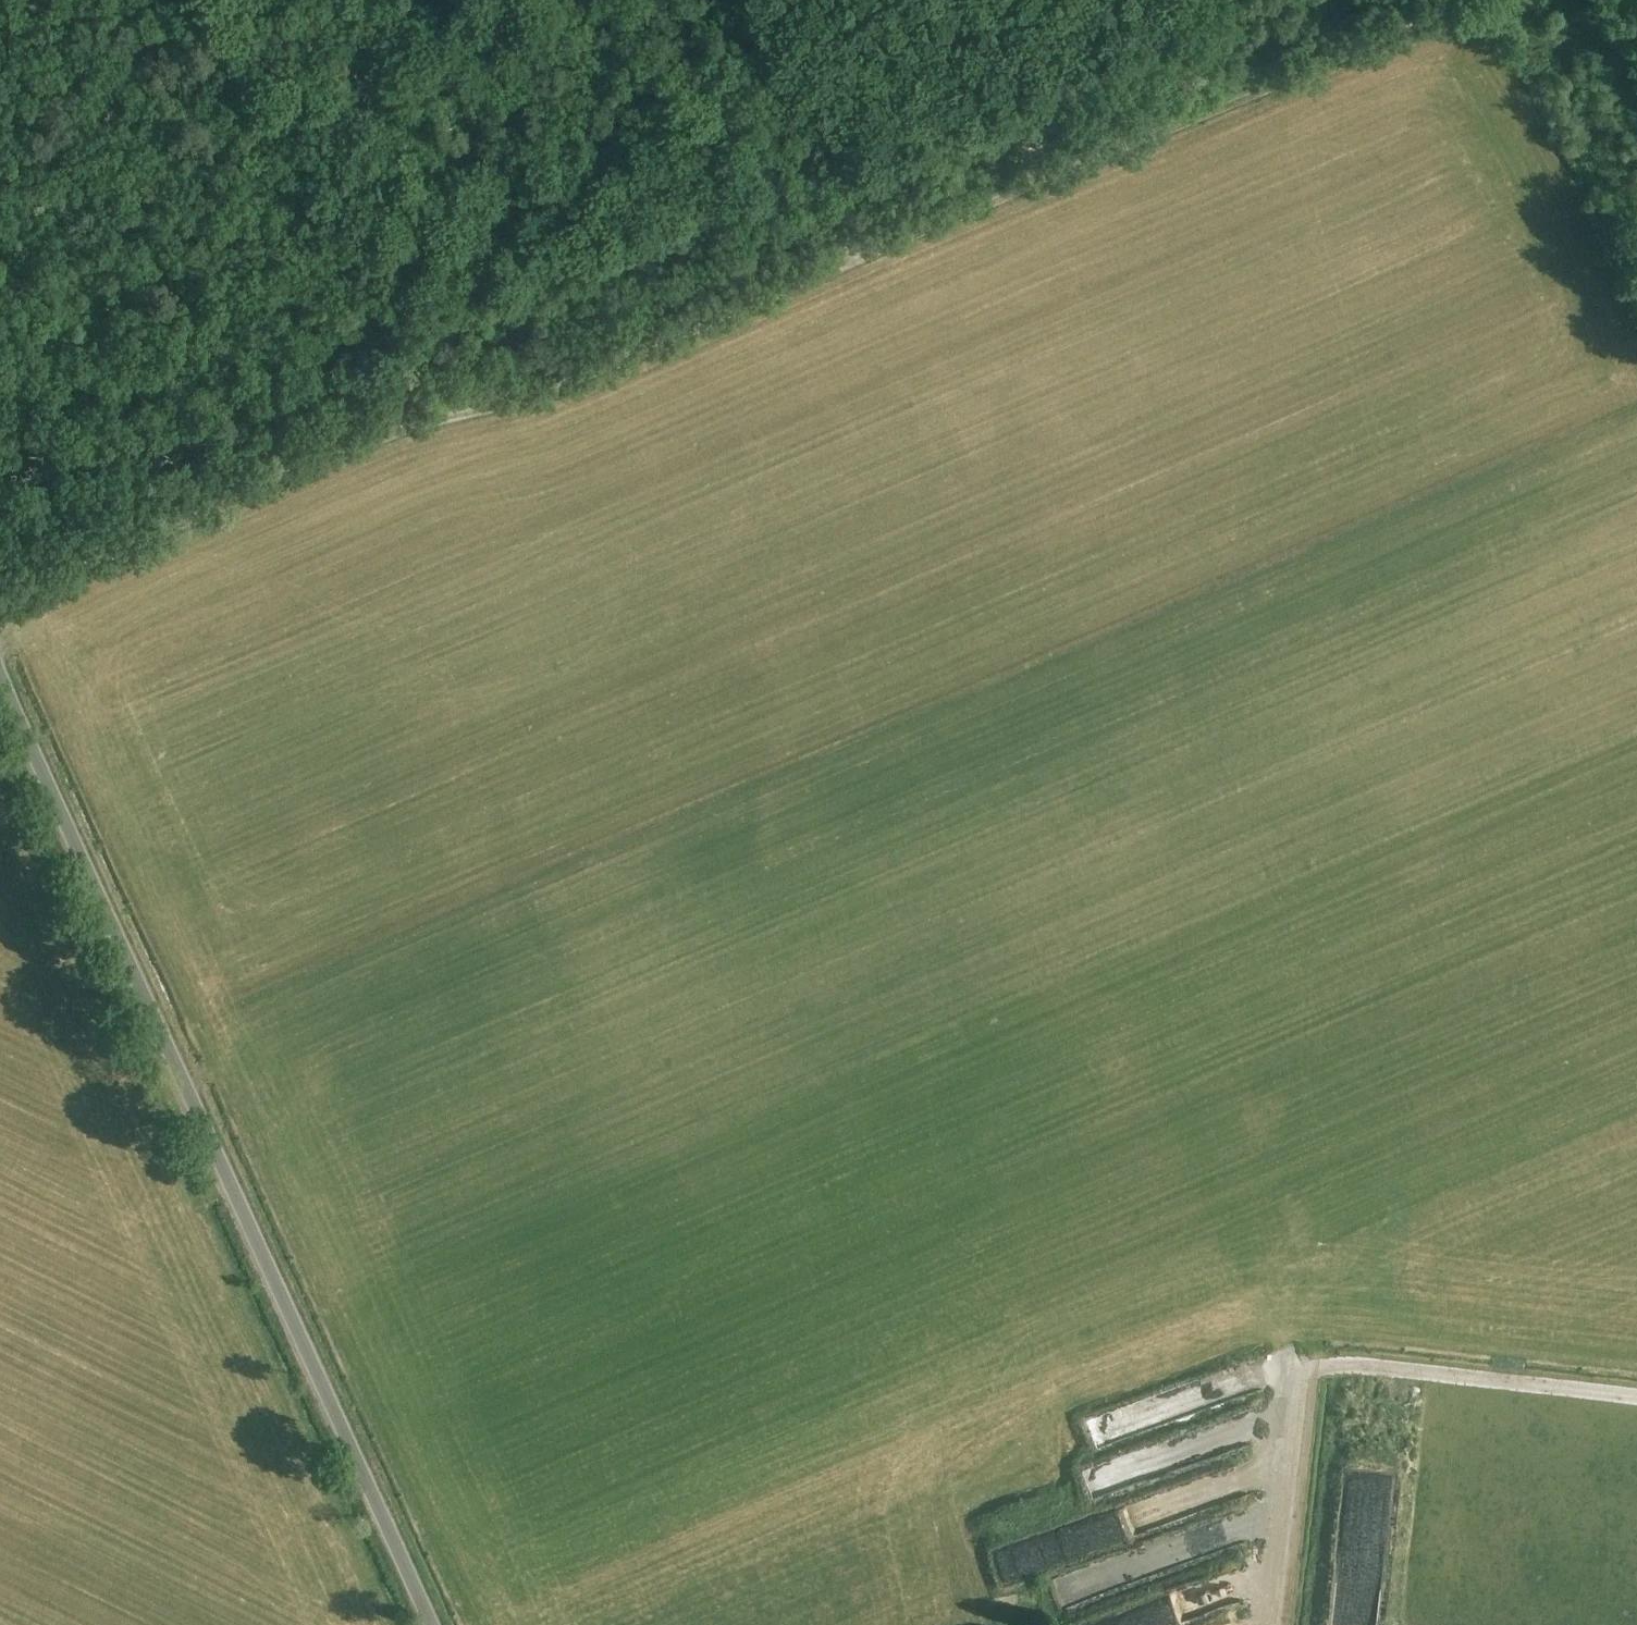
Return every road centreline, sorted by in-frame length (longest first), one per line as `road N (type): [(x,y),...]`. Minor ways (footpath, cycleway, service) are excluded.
road 1 (unclassified): [(434,1624),(0,661)]
road 2 (track): [(0,607),(377,444),(583,382),(851,267)]
road 3 (track): [(851,267),(1478,0)]
road 4 (track): [(1287,1354),(1309,1385),(1317,1370),(1341,1365),(1636,1398)]

